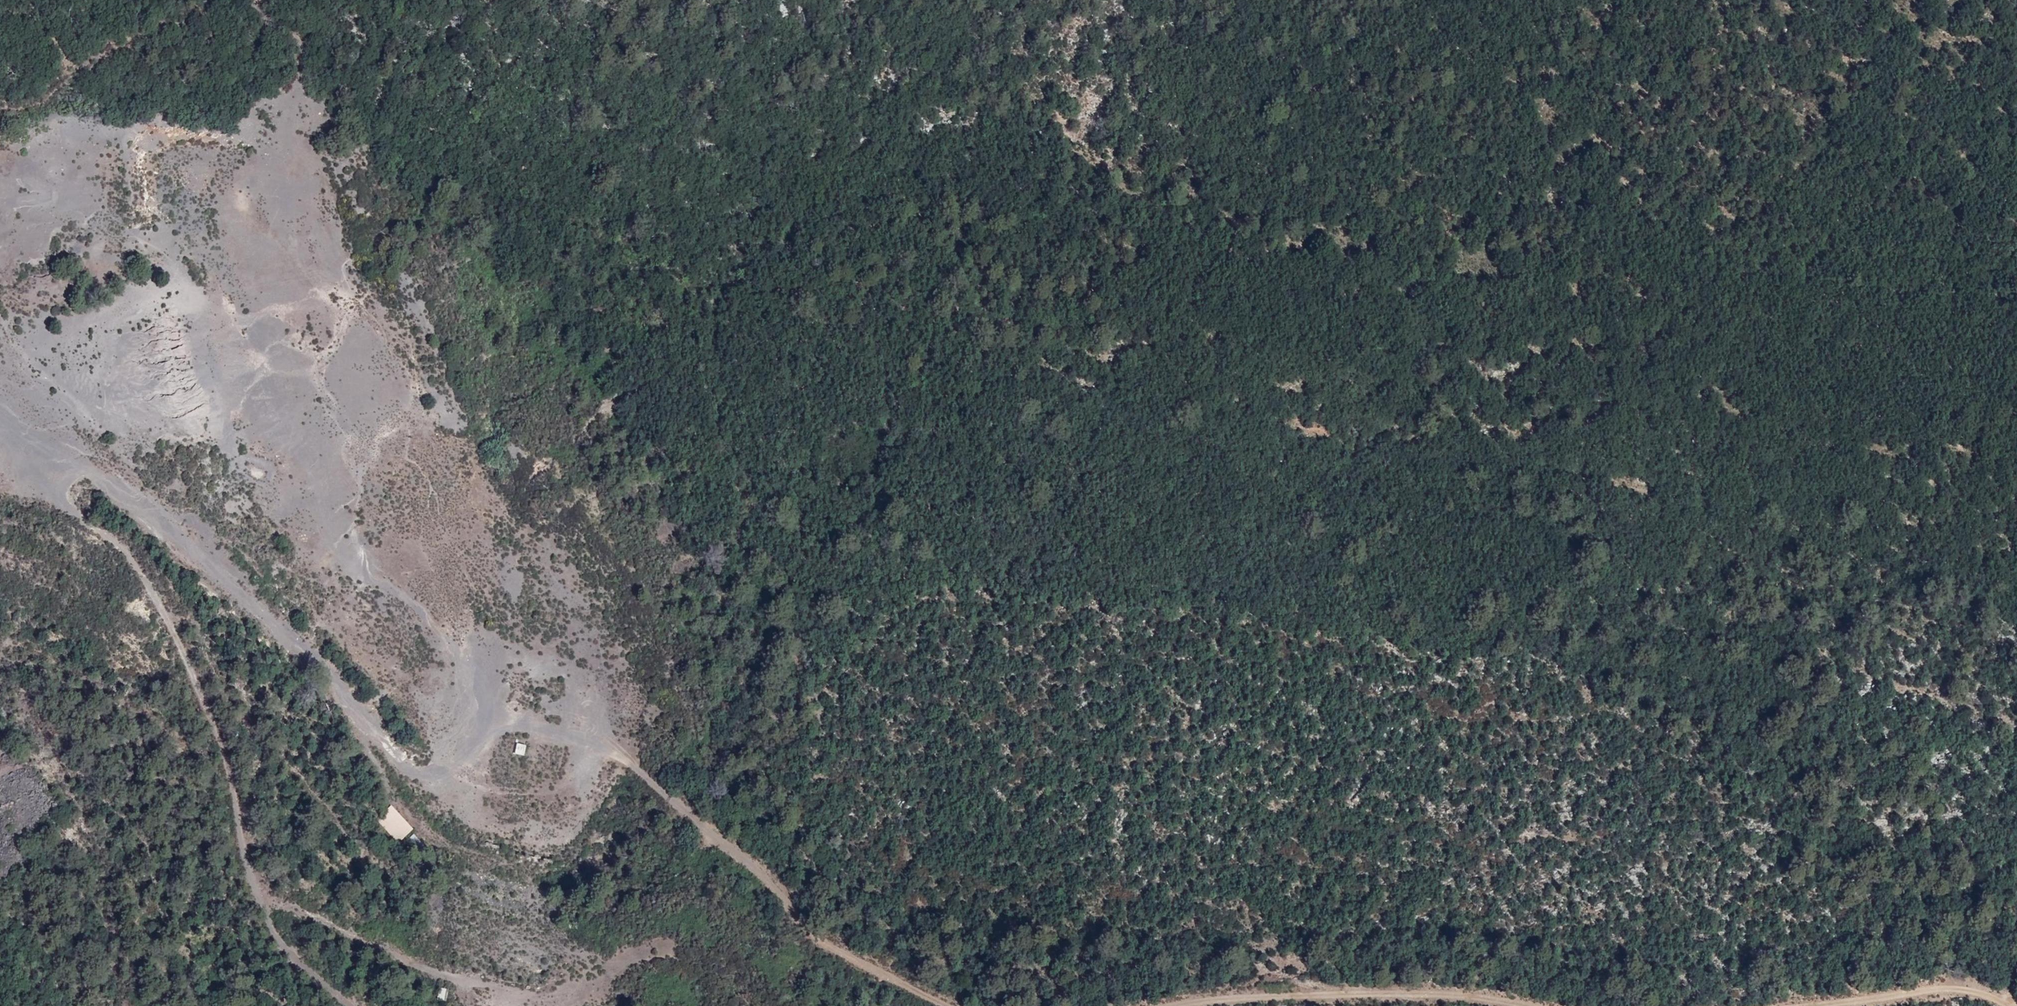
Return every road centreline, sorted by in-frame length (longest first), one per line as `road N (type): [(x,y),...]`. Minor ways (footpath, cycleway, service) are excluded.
road 1 (track): [(0,385),(162,508),(421,762),(495,762),(513,666),(599,674),(635,766)]

